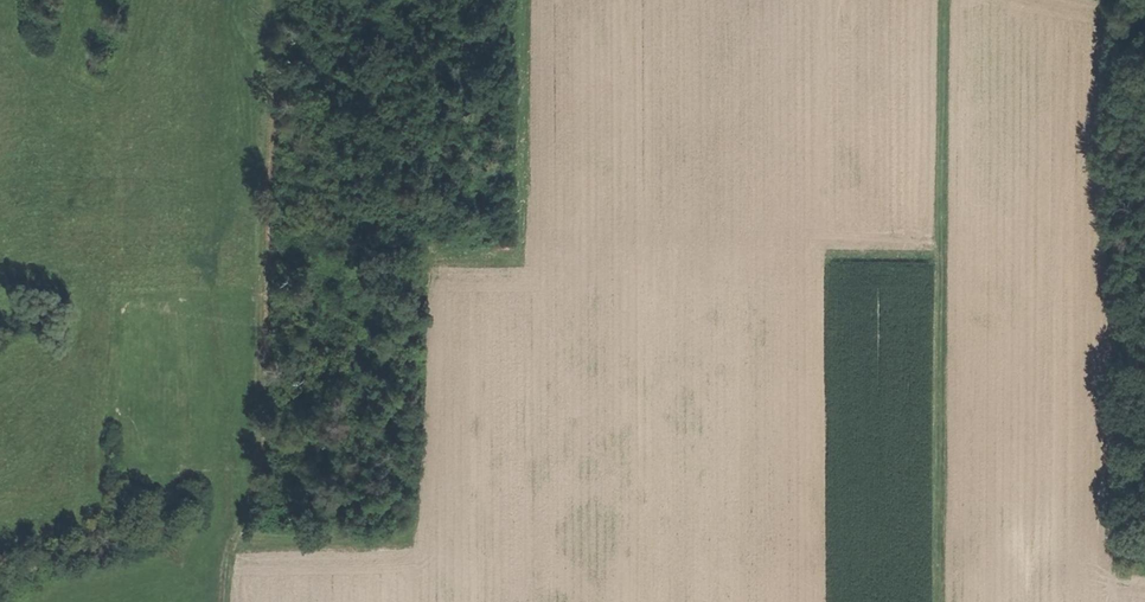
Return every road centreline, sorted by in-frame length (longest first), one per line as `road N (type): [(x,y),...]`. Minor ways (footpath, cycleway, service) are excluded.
road 1 (track): [(221,601),(221,575),(246,504),(268,287),(275,0)]

